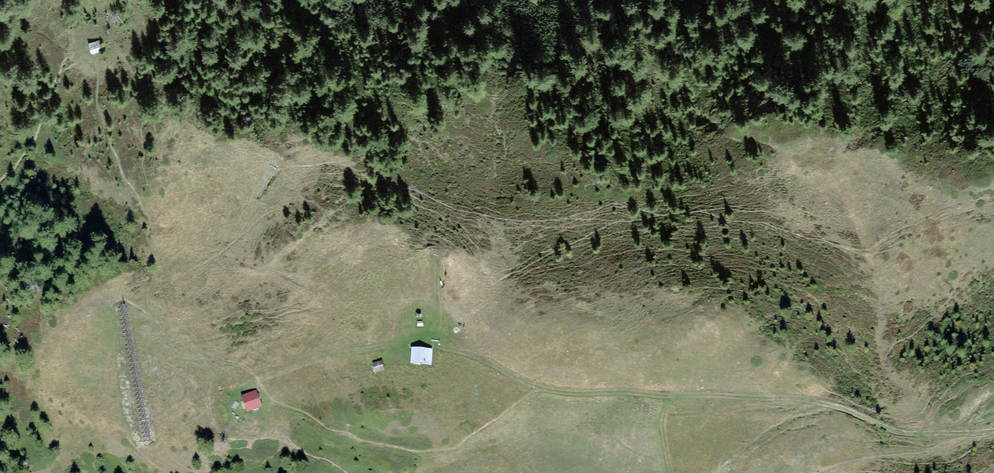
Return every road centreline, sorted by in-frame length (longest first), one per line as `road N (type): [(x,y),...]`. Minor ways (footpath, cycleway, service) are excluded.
road 1 (track): [(993,430),(908,432),(801,398),(546,391),(472,353),(437,344),(252,370)]
road 2 (track): [(628,391),(564,420),(431,448),(339,431),(276,398),(252,370)]

